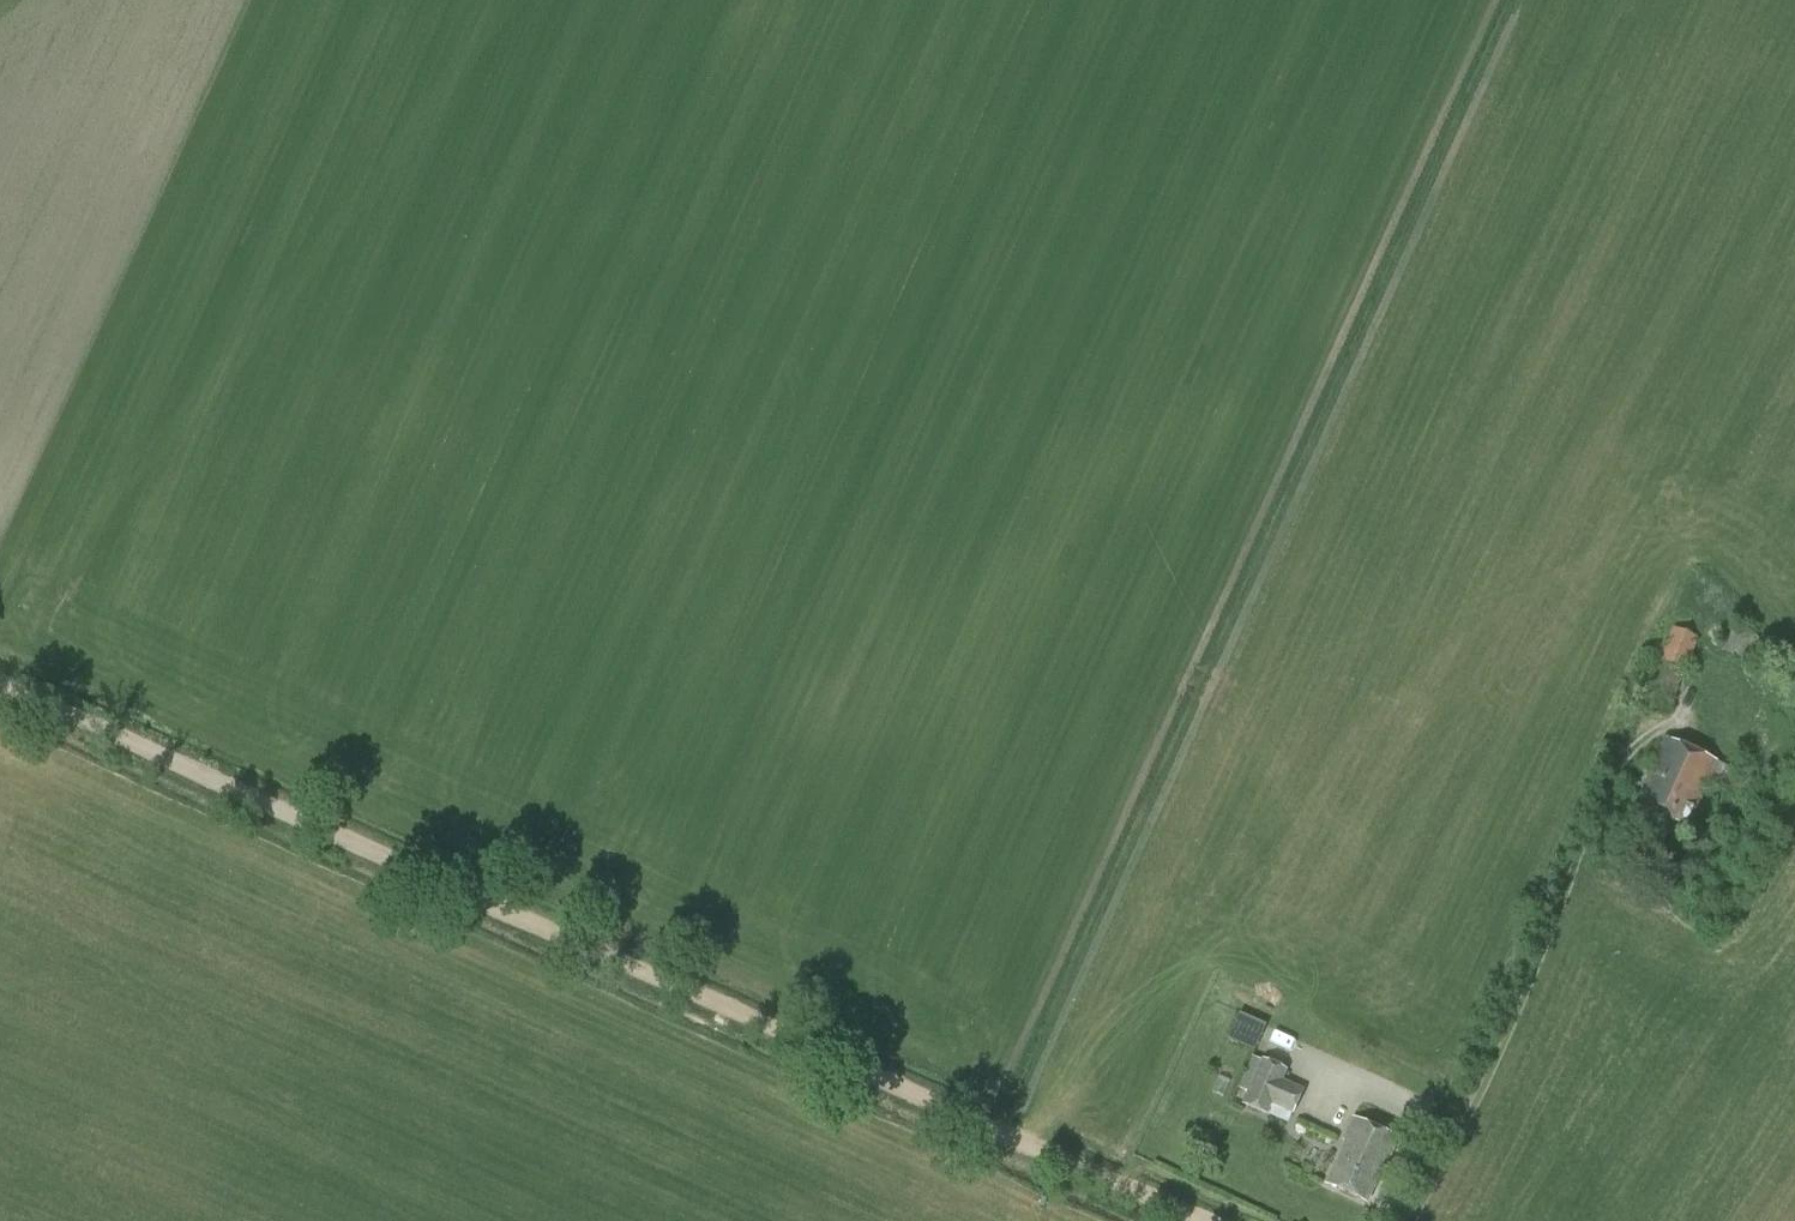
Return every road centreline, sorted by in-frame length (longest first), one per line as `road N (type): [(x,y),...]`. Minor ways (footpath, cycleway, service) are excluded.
road 1 (track): [(0,685),(1200,1220)]

